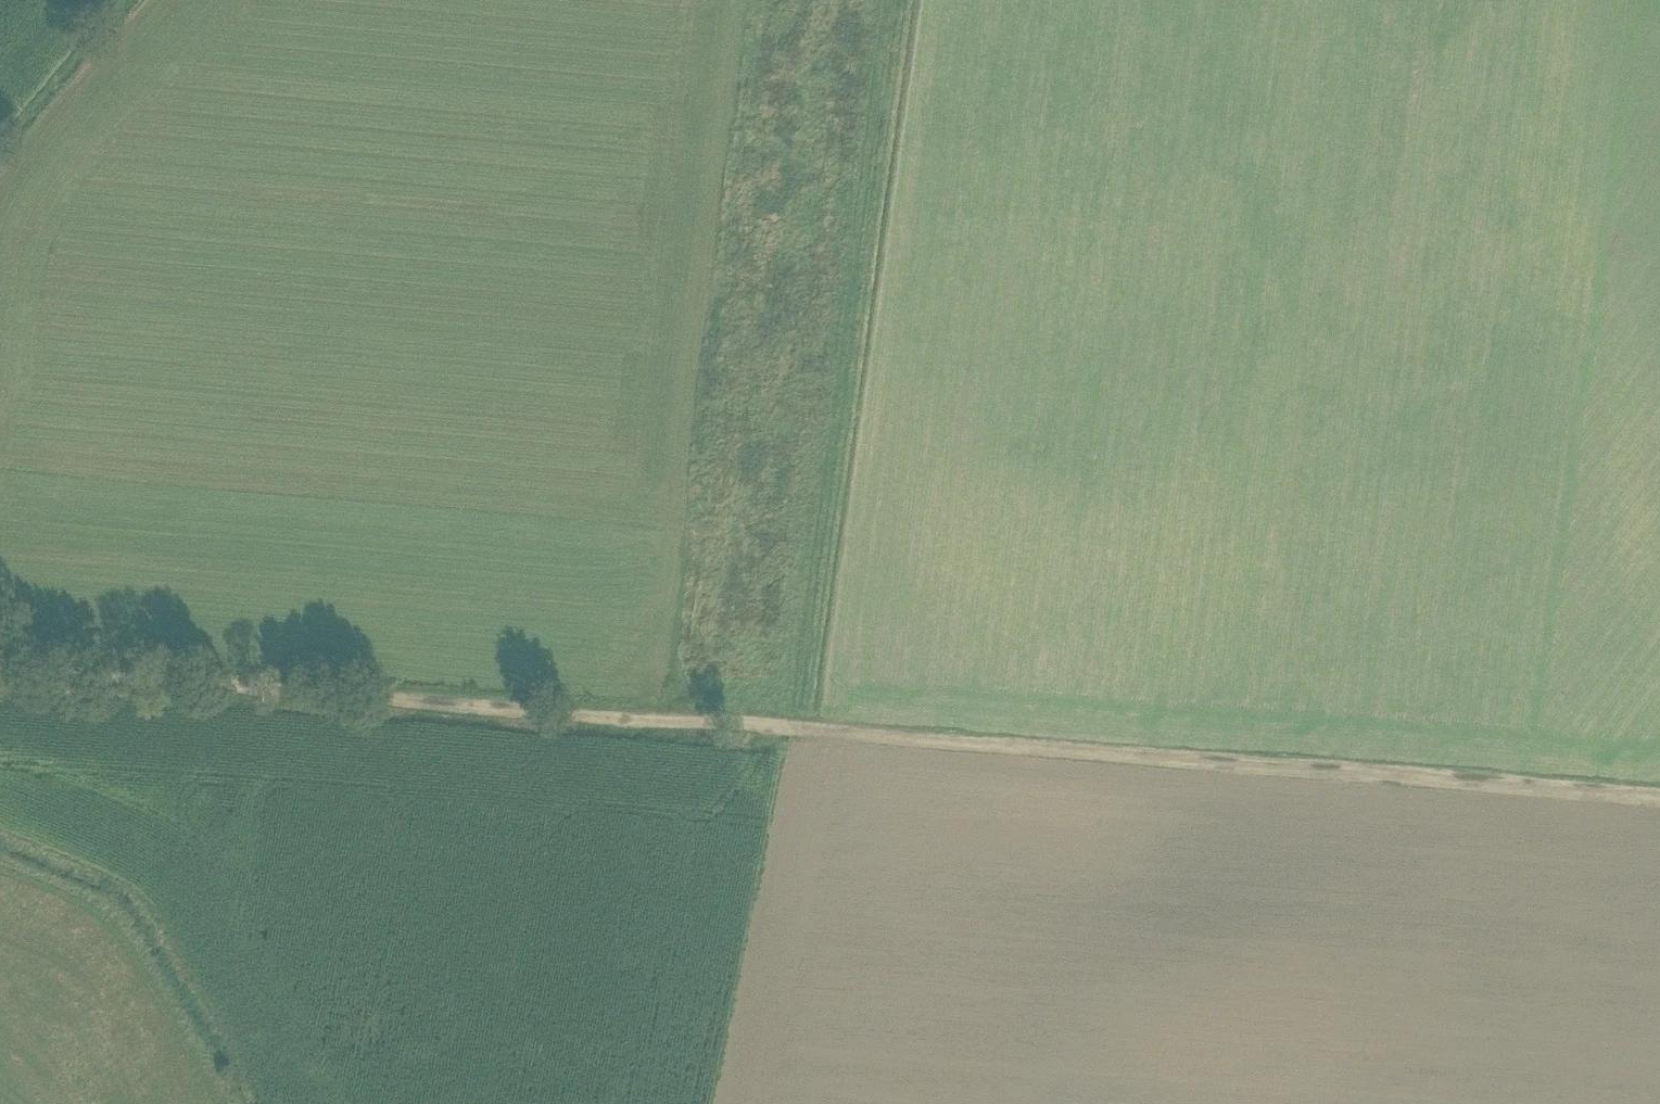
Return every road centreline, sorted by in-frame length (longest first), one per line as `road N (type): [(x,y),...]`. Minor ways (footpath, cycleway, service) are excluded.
road 1 (track): [(1659,797),(0,669)]

